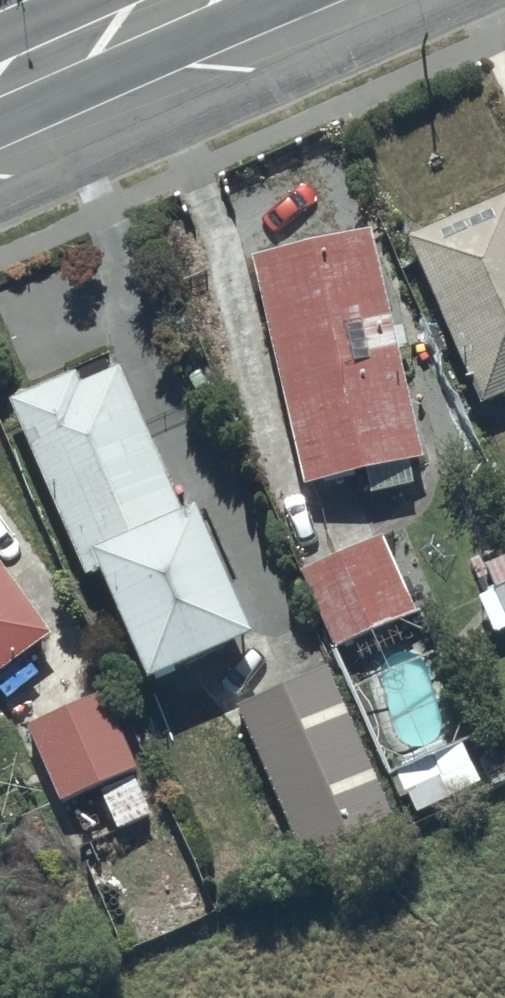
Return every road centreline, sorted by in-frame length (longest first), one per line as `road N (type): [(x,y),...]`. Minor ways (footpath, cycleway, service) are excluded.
road 1 (trunk): [(330,0),(0,140)]

